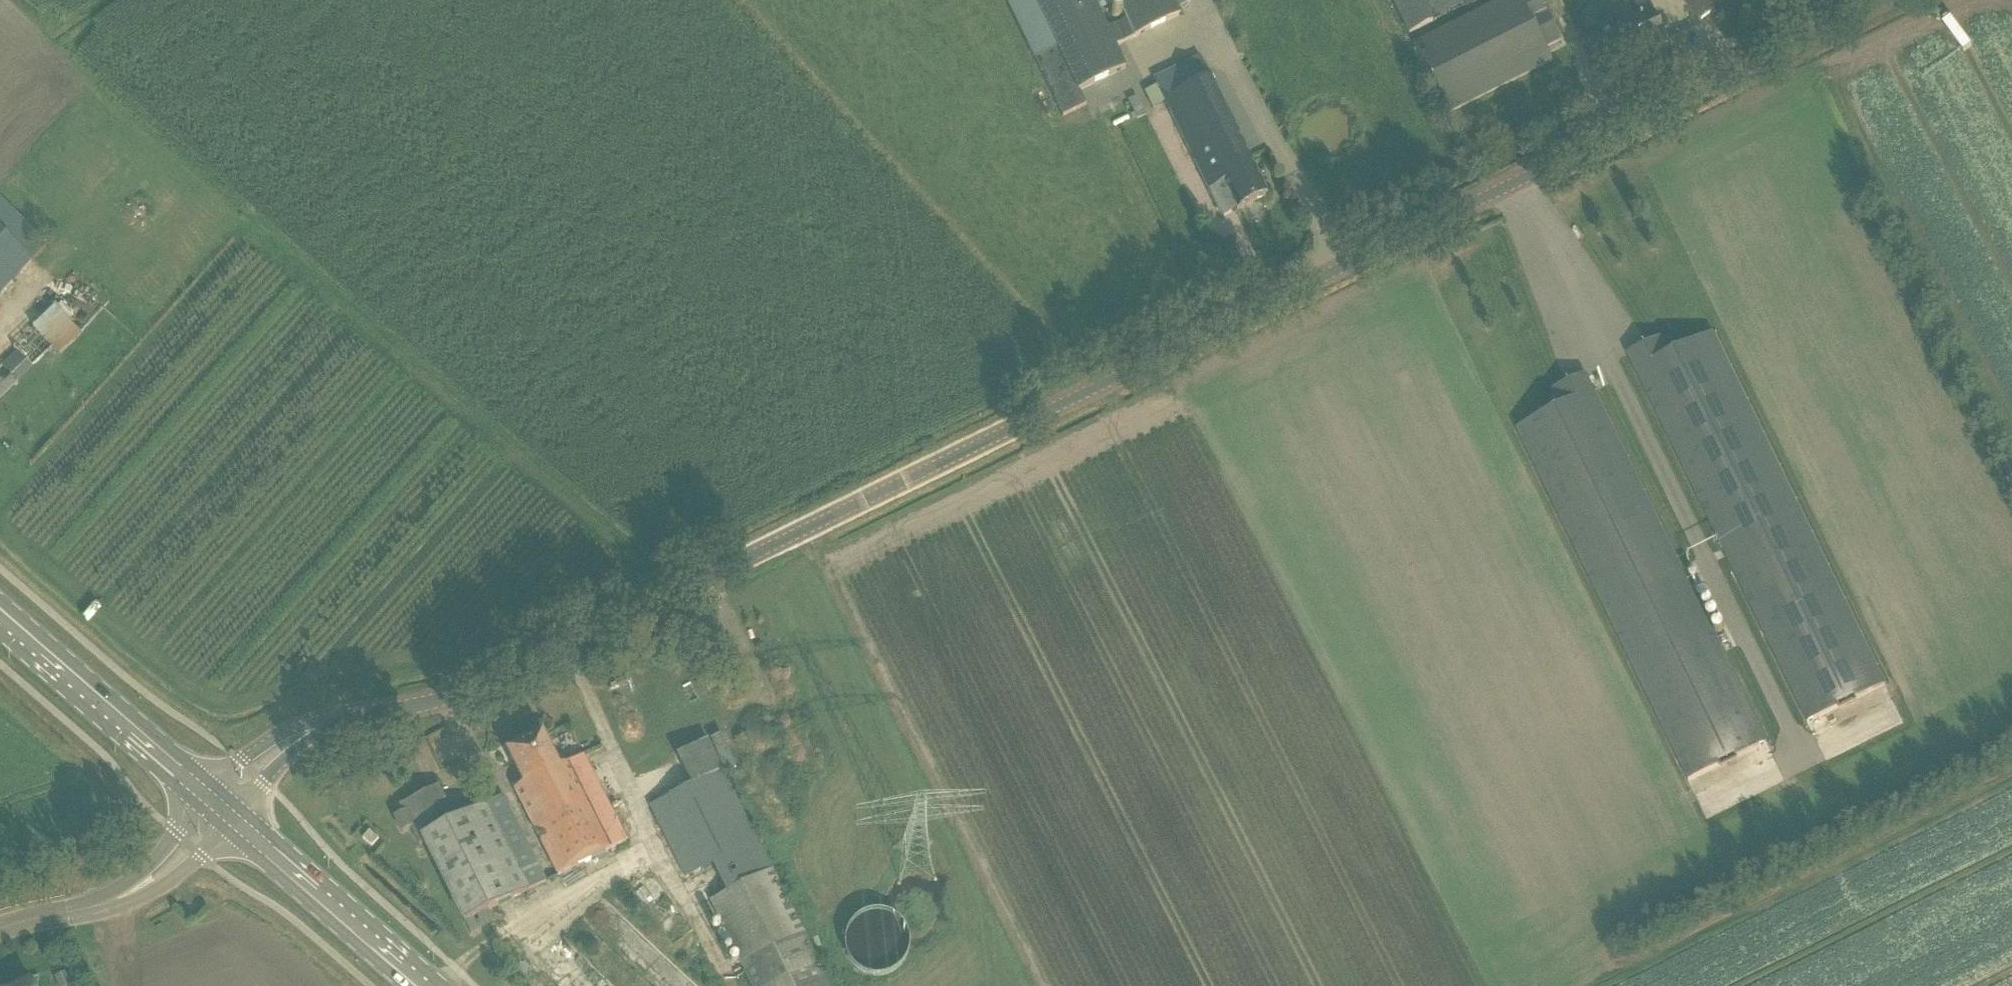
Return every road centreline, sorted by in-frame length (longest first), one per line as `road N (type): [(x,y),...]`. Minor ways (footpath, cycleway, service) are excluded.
road 1 (tertiary): [(221,805),(296,737),(351,715),(494,683),(1892,0)]
road 2 (primary): [(221,805),(0,616)]
road 3 (primary): [(428,985),(221,805)]
road 4 (unclassified): [(0,931),(91,909),(154,881),(193,848),(221,805)]

